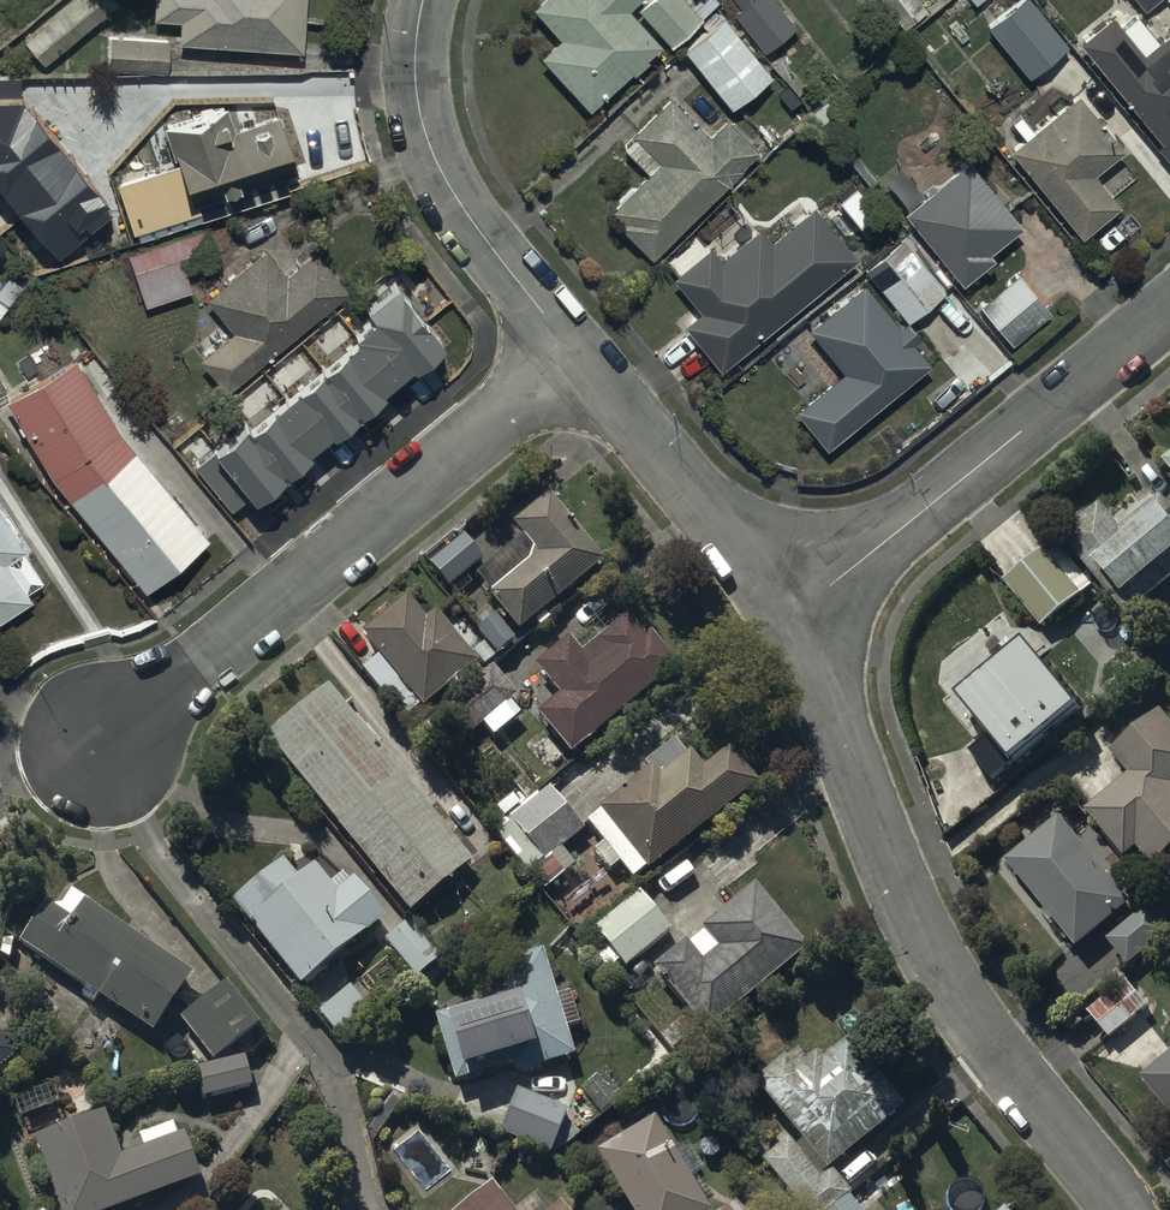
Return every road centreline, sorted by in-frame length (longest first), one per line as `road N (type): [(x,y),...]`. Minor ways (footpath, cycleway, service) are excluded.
road 1 (residential): [(1130,1209),(1001,1051),(926,922),(805,609)]
road 2 (residential): [(572,348),(99,748)]
road 3 (residential): [(1169,308),(805,609)]
road 4 (residential): [(572,348),(441,152),(425,95),(433,0)]
road 5 (residential): [(805,609),(572,348)]

